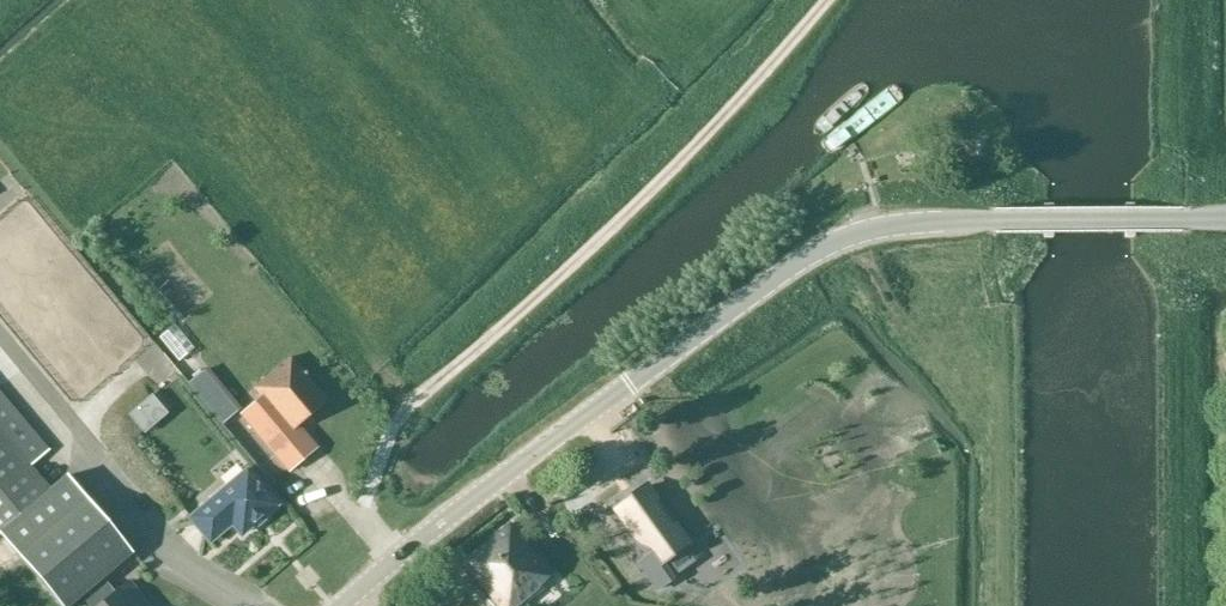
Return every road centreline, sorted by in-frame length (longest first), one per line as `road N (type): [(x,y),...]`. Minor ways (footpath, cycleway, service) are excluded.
road 1 (tertiary): [(340,605),(629,384),(842,239),(979,222),(1225,222)]
road 2 (track): [(393,561),(360,510),(401,415),(643,198),(827,0)]

